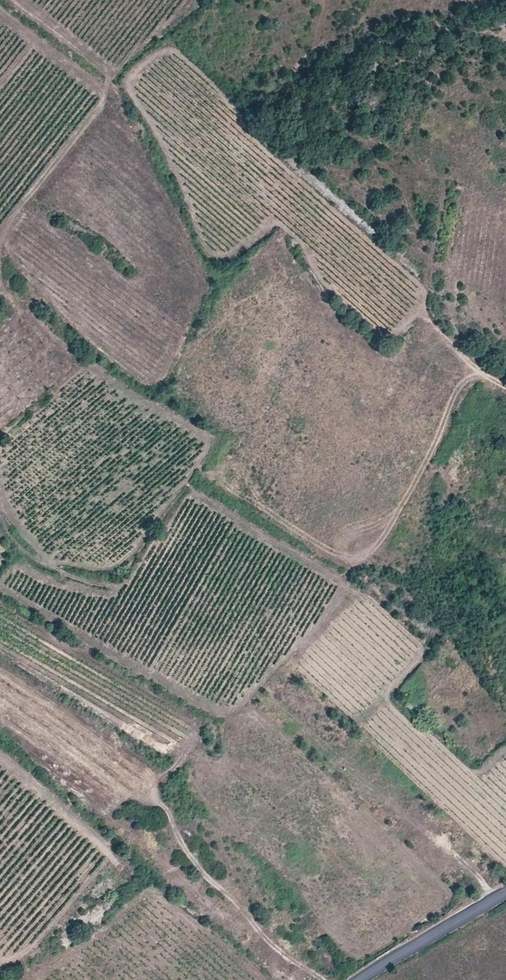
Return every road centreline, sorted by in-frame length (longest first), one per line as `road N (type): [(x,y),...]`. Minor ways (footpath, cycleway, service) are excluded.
road 1 (tertiary): [(505,893),(365,979)]

